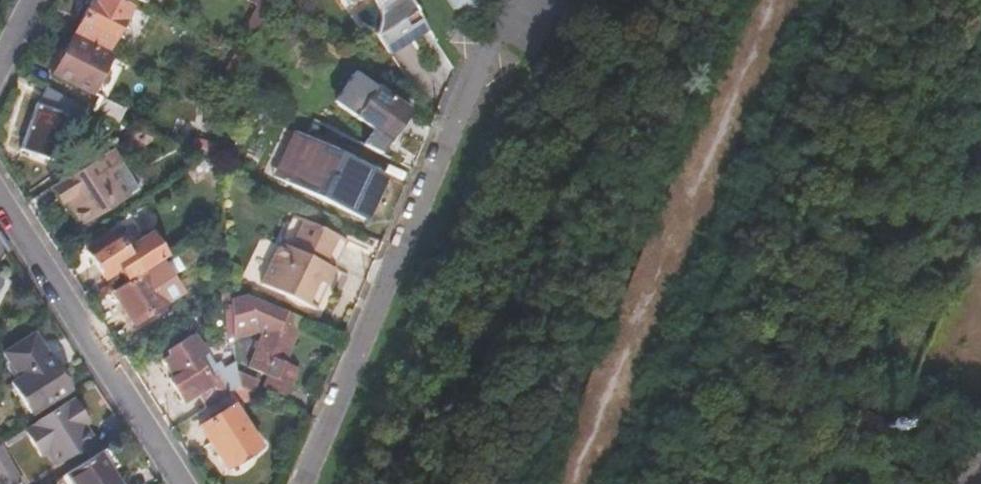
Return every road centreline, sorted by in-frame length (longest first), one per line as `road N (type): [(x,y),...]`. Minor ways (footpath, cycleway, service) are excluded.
road 1 (track): [(772,483),(969,0)]
road 2 (residential): [(494,47),(306,483)]
road 3 (residential): [(0,197),(184,483)]

